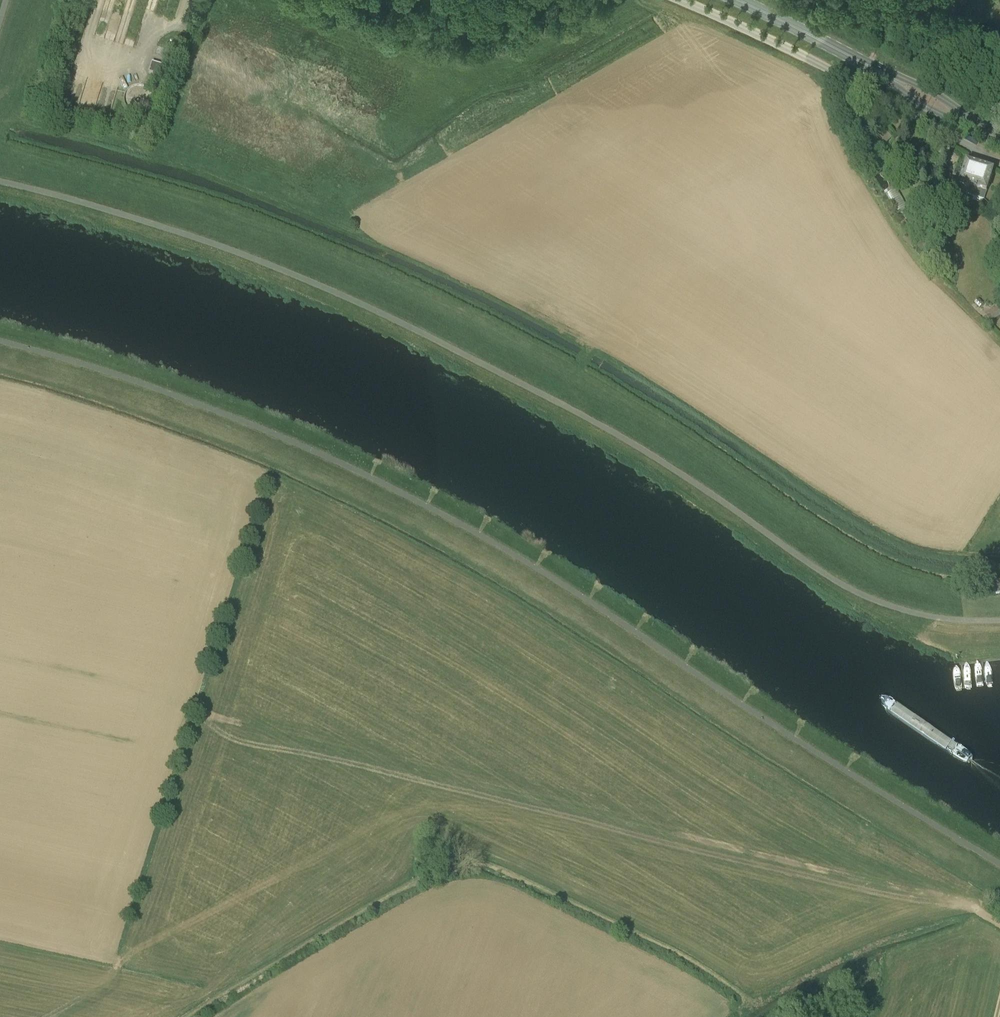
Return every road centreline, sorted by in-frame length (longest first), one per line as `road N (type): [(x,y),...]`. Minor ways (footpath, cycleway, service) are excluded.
road 1 (track): [(0,179),(173,228),(349,296),(596,422),(862,595),(946,620),(999,620)]
road 2 (unclassified): [(999,163),(679,0)]
road 3 (primary): [(999,140),(739,0)]

